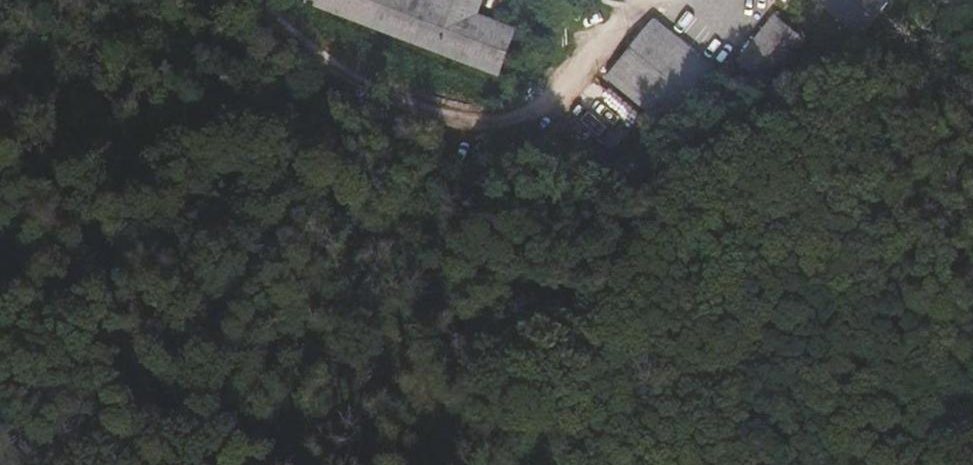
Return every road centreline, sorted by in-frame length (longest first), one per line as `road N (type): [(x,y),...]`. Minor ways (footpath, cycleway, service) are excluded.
road 1 (track): [(186,464),(134,347),(91,293),(0,242)]

